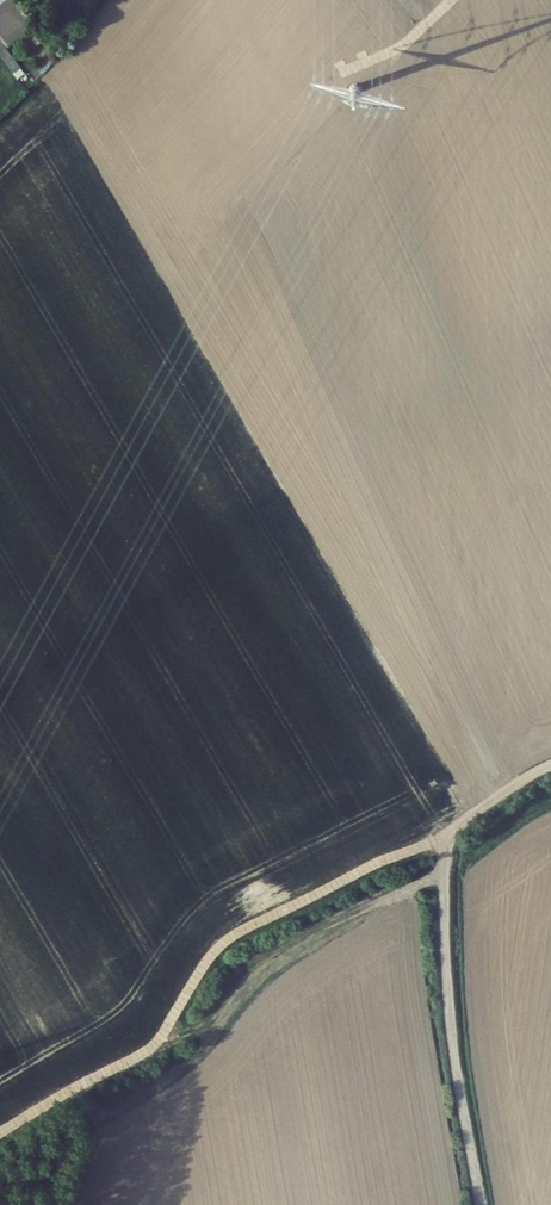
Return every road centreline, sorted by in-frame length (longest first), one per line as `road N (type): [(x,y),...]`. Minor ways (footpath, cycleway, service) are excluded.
road 1 (track): [(480,1204),(452,1050),(445,837),(550,763)]

